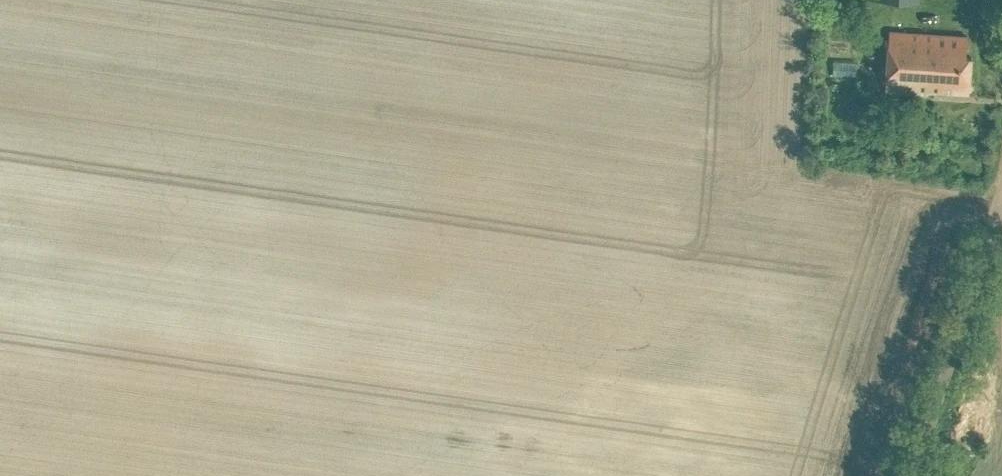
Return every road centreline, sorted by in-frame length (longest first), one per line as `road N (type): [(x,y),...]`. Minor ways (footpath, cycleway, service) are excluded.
road 1 (unclassified): [(914,475),(1001,188)]

